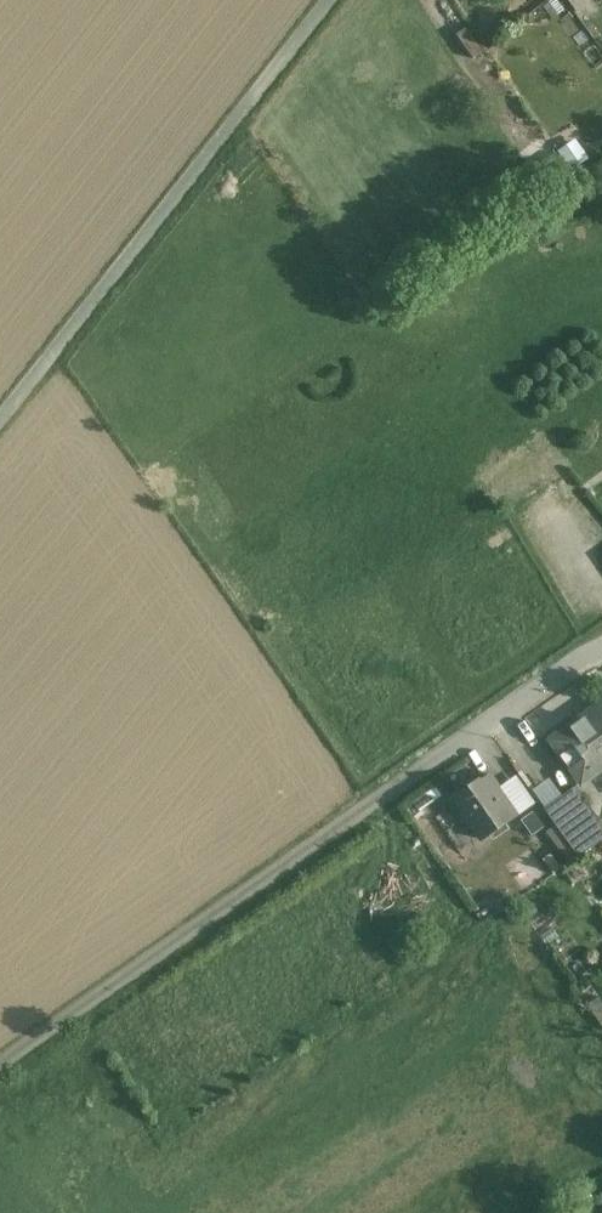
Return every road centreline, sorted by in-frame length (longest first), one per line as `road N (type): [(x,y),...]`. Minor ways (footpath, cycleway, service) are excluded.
road 1 (residential): [(0,1066),(601,652)]
road 2 (residential): [(0,425),(334,0)]

